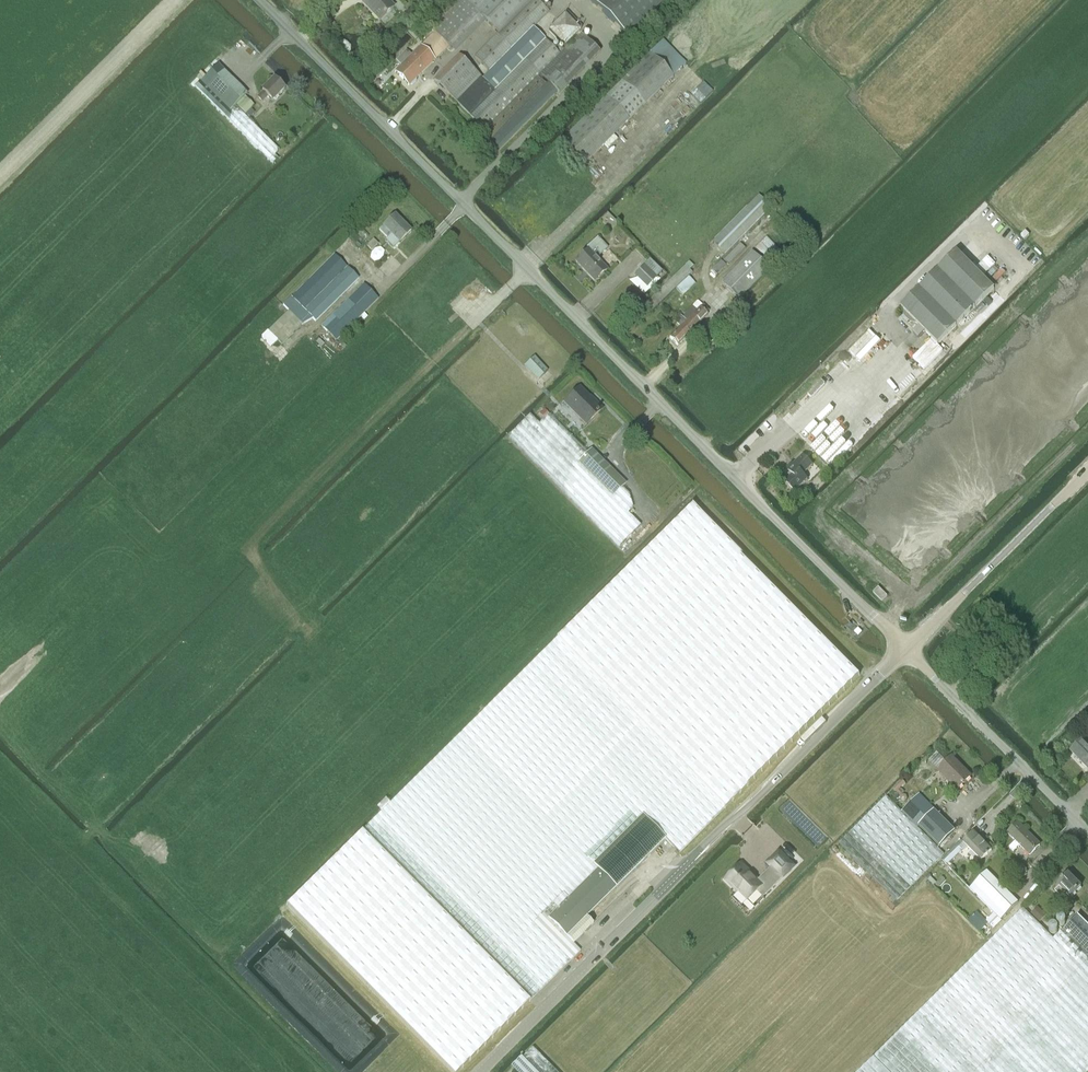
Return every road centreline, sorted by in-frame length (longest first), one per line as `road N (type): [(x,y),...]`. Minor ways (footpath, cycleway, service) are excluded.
road 1 (unclassified): [(906,648),(259,0)]
road 2 (unclassified): [(479,1071),(906,648)]
road 3 (track): [(301,621),(247,553),(525,270)]
road 4 (unclassified): [(1087,831),(906,648)]
road 5 (unclassified): [(906,648),(1087,469)]

